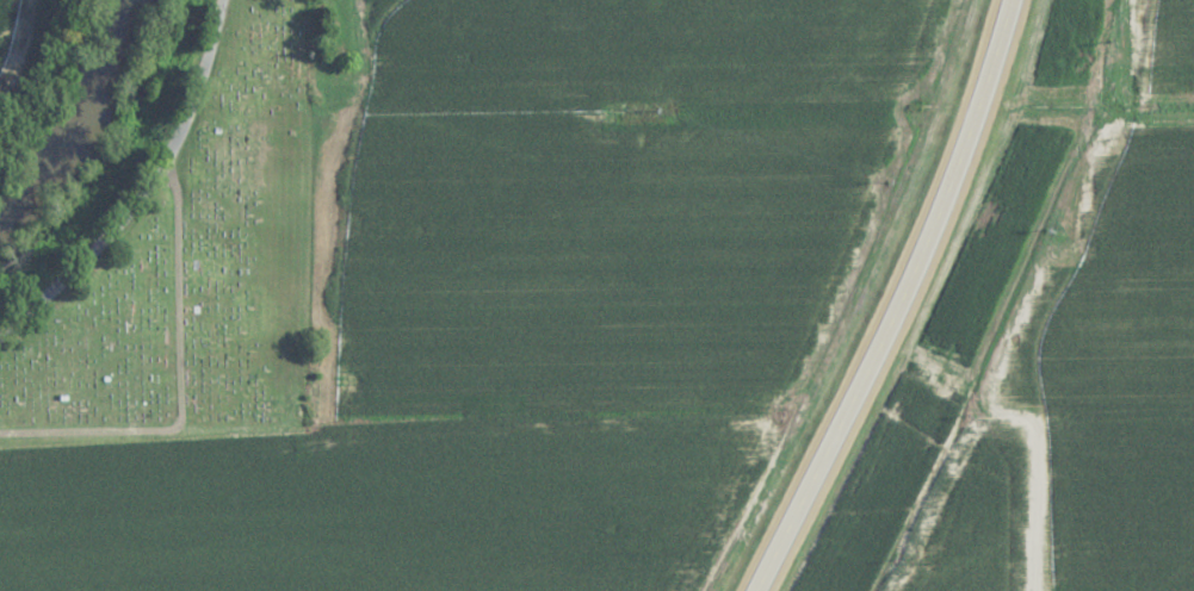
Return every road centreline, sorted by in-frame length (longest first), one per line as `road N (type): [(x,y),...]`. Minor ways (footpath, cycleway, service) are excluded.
road 1 (trunk): [(754,590),(892,316),(957,162),(1009,0)]
road 2 (residential): [(0,322),(135,188),(174,131),(222,0)]

